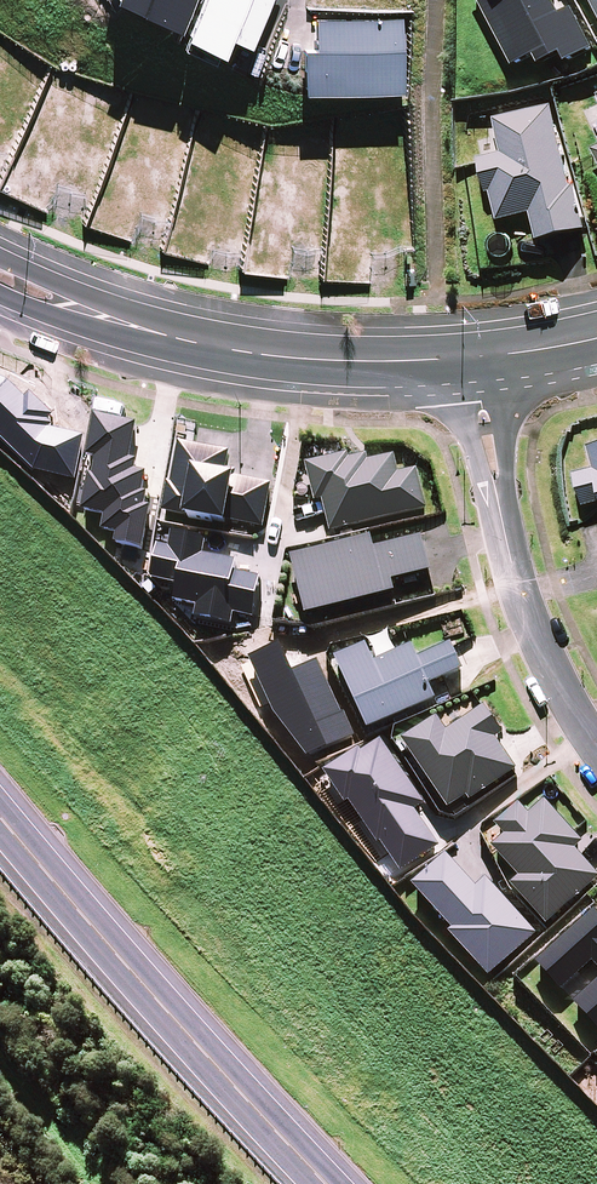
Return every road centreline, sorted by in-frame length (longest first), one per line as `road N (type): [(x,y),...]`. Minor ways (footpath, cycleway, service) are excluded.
road 1 (primary): [(331,1183),(0,813)]
road 2 (tertiary): [(0,274),(150,332),(244,352),(365,364),(477,362)]
road 3 (residential): [(596,726),(506,551)]
road 4 (residential): [(477,362),(506,551)]
road 5 (tertiary): [(477,362),(596,338)]

